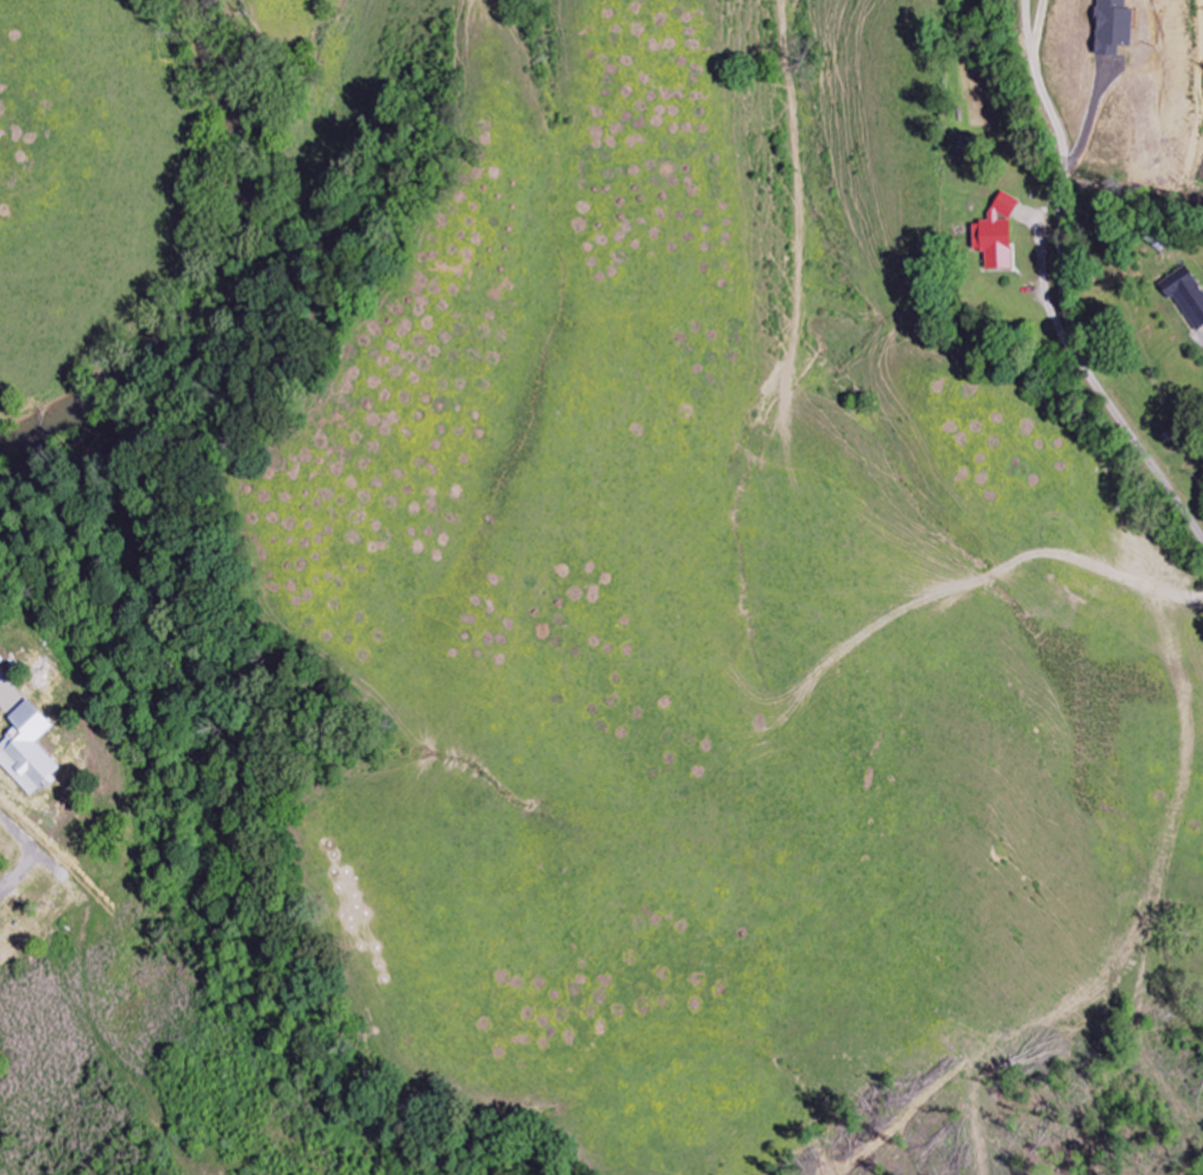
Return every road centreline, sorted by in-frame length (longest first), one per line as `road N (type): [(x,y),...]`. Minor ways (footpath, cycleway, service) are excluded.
road 1 (residential): [(1202,542),(1058,327),(1046,292),(1043,215)]

